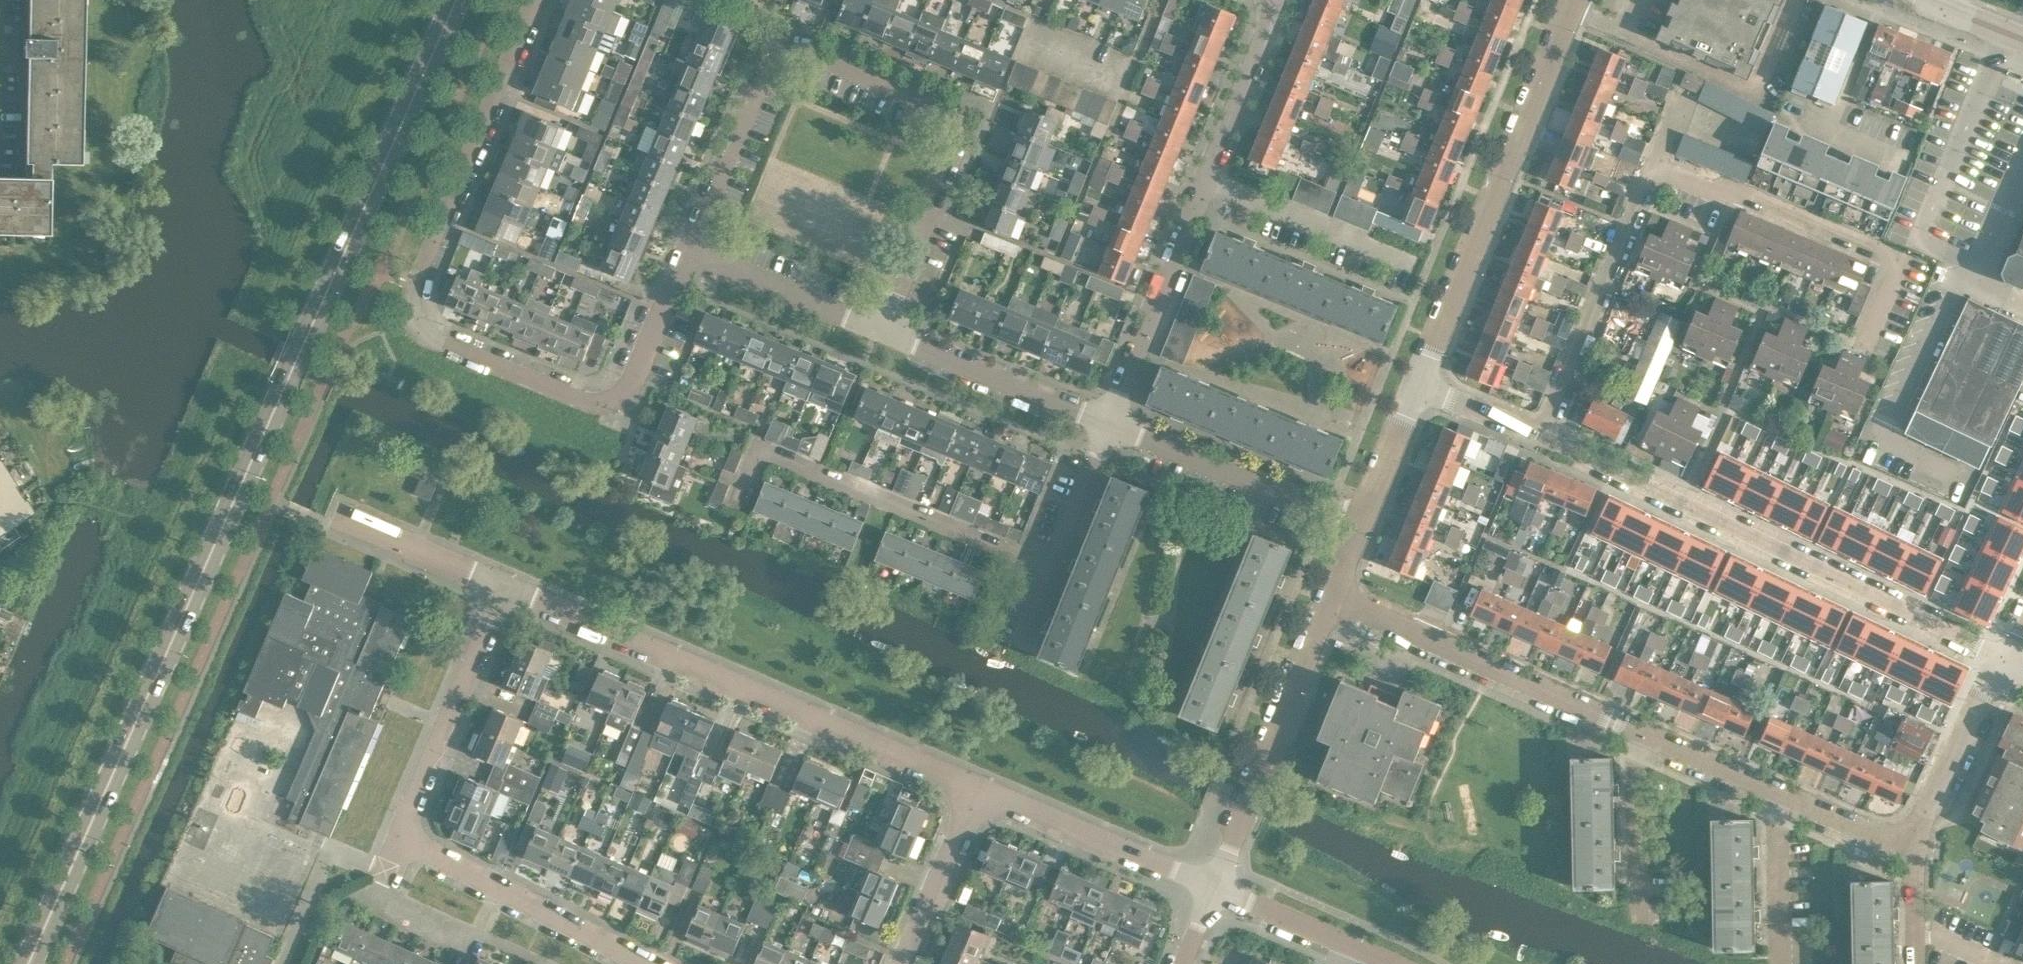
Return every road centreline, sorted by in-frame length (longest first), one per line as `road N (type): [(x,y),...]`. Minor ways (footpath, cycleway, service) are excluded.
road 1 (tertiary): [(27,963),(457,0)]
road 2 (residential): [(689,249),(630,388),(614,404),(590,406),(437,344),(413,320),(415,283),(533,0)]
road 3 (residential): [(883,329),(962,142),(964,129),(950,110),(801,49),(777,51),(689,249)]
road 4 (residential): [(1541,434),(2005,655)]
road 5 (residential): [(975,787),(505,586)]
road 6 (unclassified): [(1424,381),(1572,0)]
road 7 (residential): [(1864,344),(1898,261),(1737,190),(1707,189),(1653,168)]
road 8 (residential): [(1049,567),(763,449),(746,486)]
road 9 (residential): [(1635,728),(1332,595)]
road 10 (unclassified): [(1208,884),(1332,595)]
road 11 (residential): [(1541,434),(1653,168)]
road 12 (residential): [(641,963),(398,836)]
road 13 (residential): [(398,836),(505,586)]
road 14 (residential): [(1360,523),(1109,421)]
road 15 (residential): [(1109,421),(1206,183)]
road 16 (residential): [(1208,884),(975,787)]
road 17 (residential): [(1109,421),(883,329)]
road 18 (residential): [(1418,269),(1206,183)]
road 19 (residential): [(883,329),(689,249)]
road 20 (residential): [(1389,963),(1208,884)]
road 21 (residential): [(1206,183),(1277,0)]
road 22 (residential): [(898,963),(975,787)]
road 23 (residential): [(505,586),(393,539),(334,527)]
road 24 (residential): [(1923,815),(2005,655)]
road 25 (residential): [(1641,905),(1635,728)]
road 26 (residential): [(1779,963),(1777,827),(1784,797)]
road 27 (residential): [(1784,797),(1635,728)]
road 28 (residential): [(1049,567),(1109,421)]
road 29 (unclassified): [(1360,523),(1424,381)]
road 30 (residential): [(1424,381),(1541,434)]
road 31 (residential): [(1902,838),(1883,838),(1784,797)]

